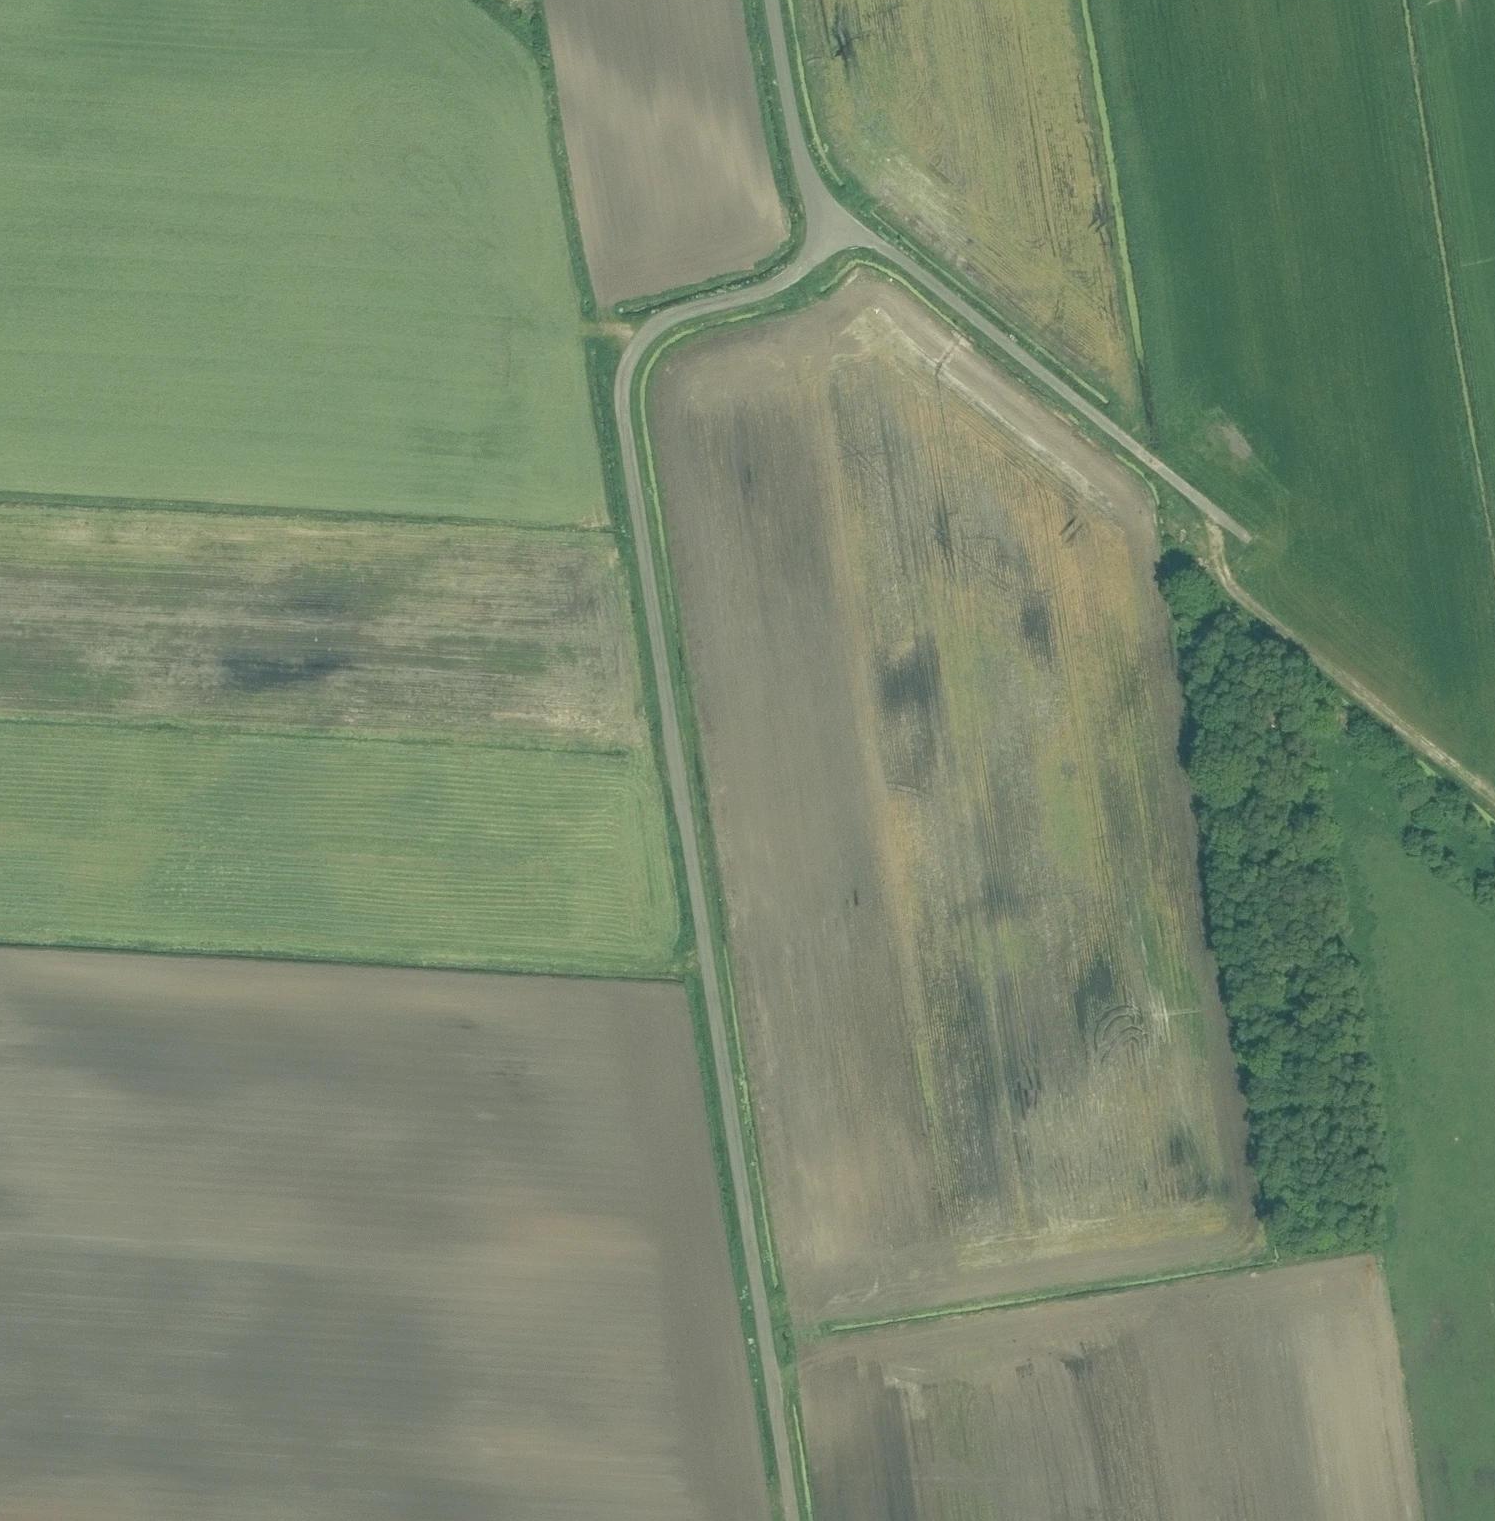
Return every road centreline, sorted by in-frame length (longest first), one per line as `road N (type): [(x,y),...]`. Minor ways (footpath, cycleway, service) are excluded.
road 1 (unclassified): [(792,1520),(622,403),(628,365),(649,333),(783,283),(819,234),(771,0)]

